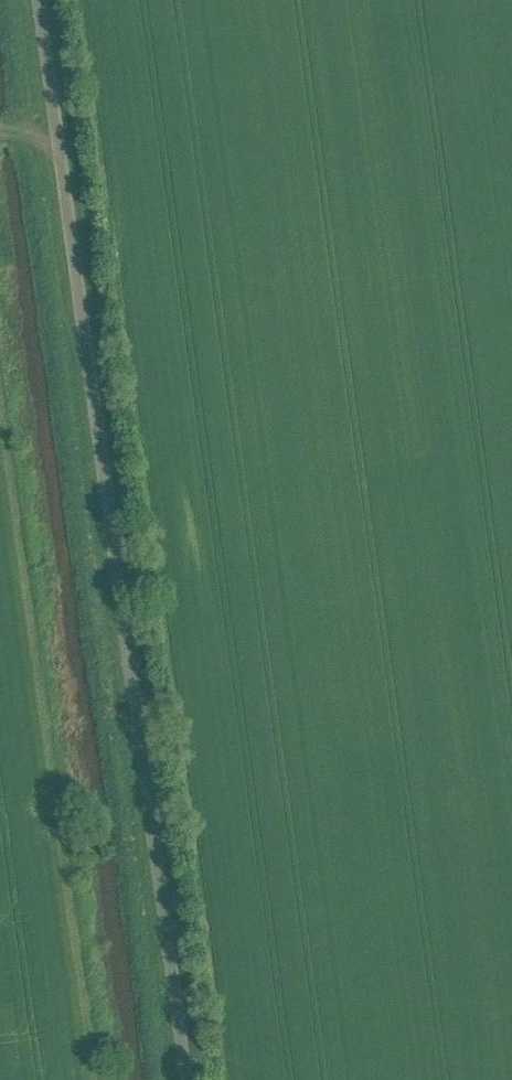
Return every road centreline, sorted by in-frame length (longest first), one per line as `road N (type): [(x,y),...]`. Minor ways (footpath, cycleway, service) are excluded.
road 1 (unclassified): [(39,0),(182,1079)]

